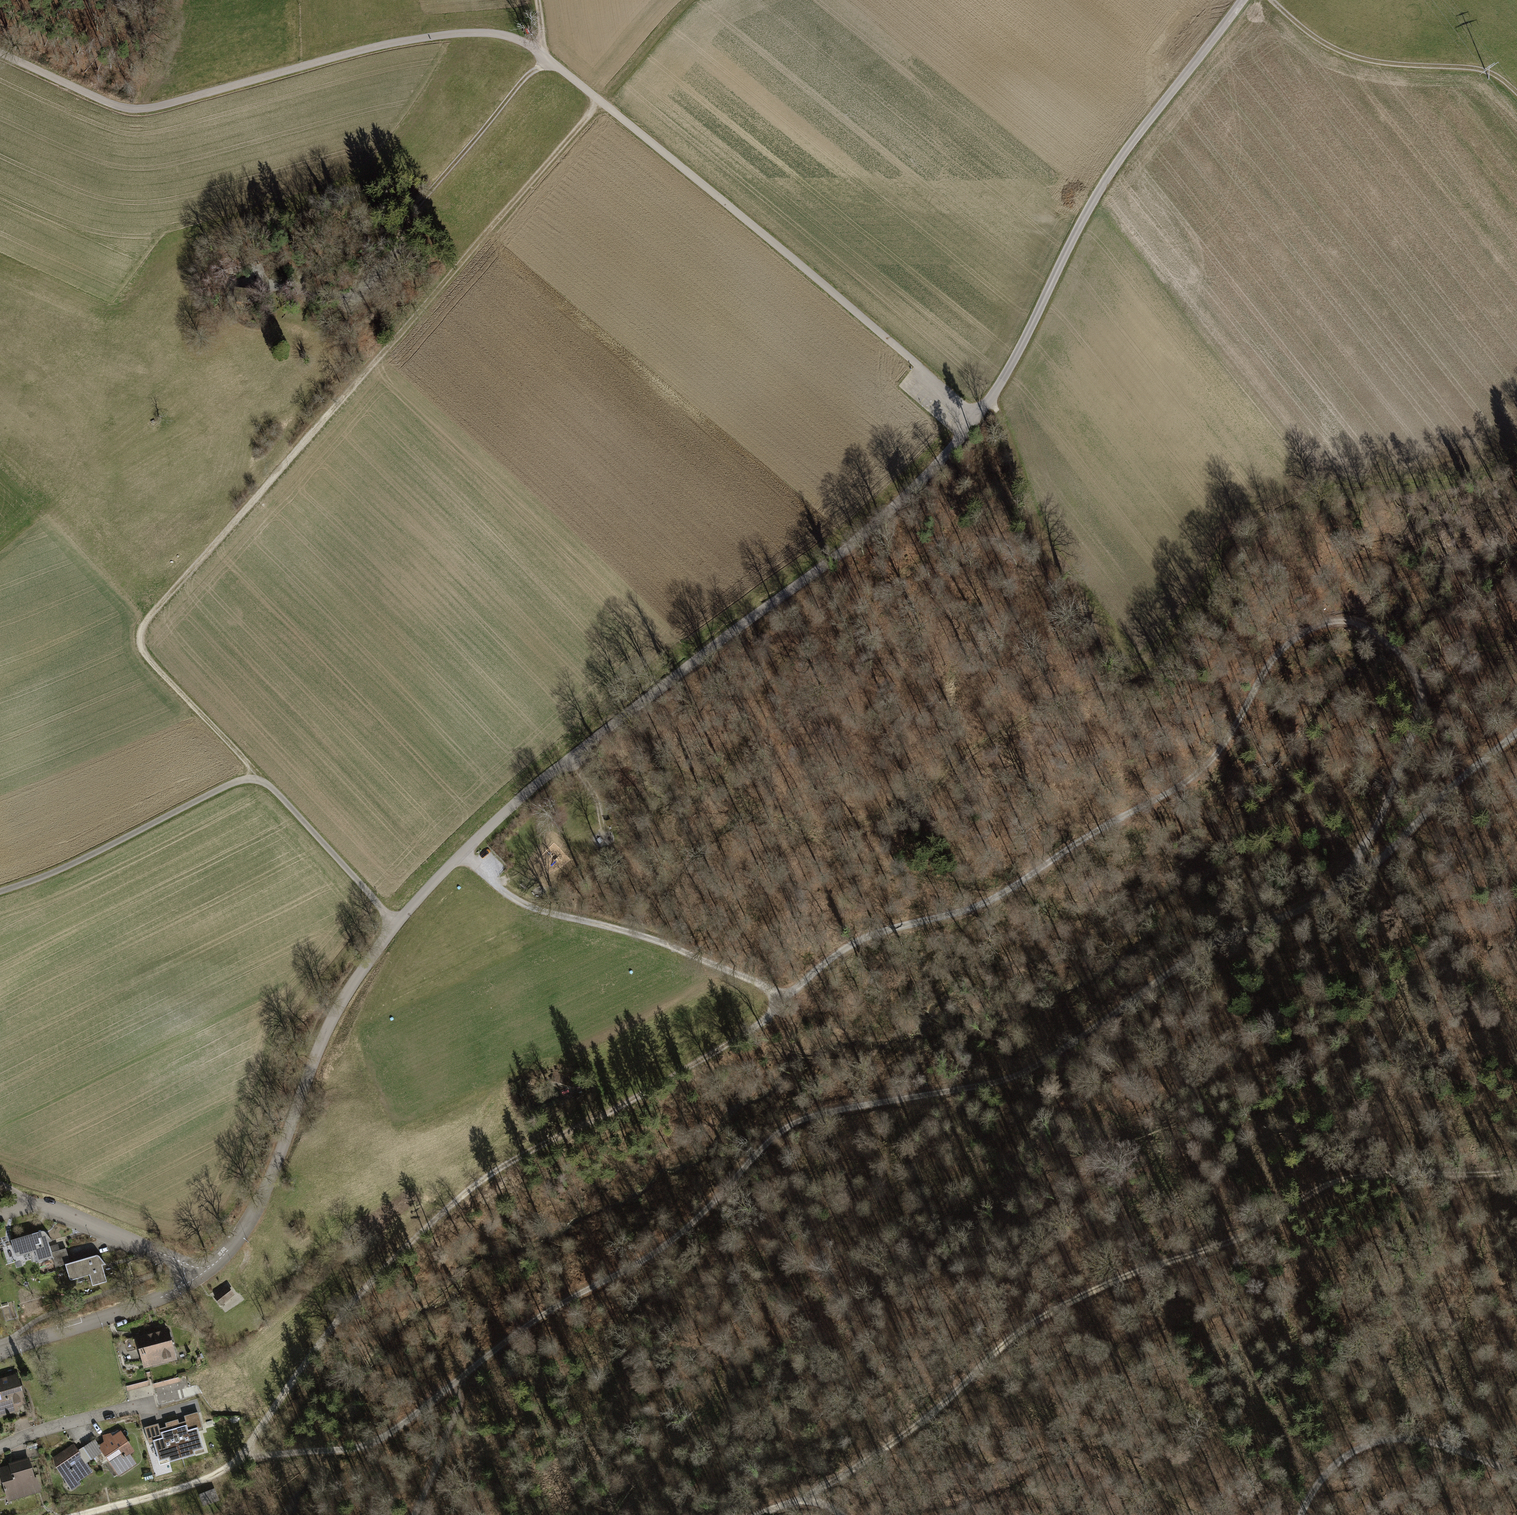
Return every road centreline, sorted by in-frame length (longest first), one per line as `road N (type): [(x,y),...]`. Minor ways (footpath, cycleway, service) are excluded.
road 1 (track): [(1516,728),(1410,837),(1344,887),(1272,924),(1207,942),(1023,1072),(820,1113),(783,1128),(705,1214),(651,1258),(586,1285),(380,1443),(226,1470)]
road 2 (unclassified): [(191,1272),(229,1247),(265,1187),(345,996),(395,924),(566,762),(915,482),(975,417)]
road 3 (unclassified): [(0,53),(104,101),(146,109),(400,42),(461,32),(514,38),(975,417)]
road 4 (track): [(794,996),(842,950),(1001,898),(1187,783),(1219,757),(1270,659),(1316,623),(1367,626),(1403,647),(1422,688),(1391,798),(1344,887)]
road 5 (track): [(263,781),(143,653),(148,619),(595,99)]
road 6 (track): [(1516,1172),(1363,1177),(1321,1187),(1239,1241),(1121,1277),(1063,1305),(808,1502)]
road 7 (track): [(226,1470),(343,1311),(437,1217),(485,1179),(591,1124),(794,996)]
road 8 (unclassified): [(975,417),(1008,372),(1097,193),(1242,0)]
road 9 (track): [(229,284),(282,284),(351,298),(376,281),(433,188),(545,59),(538,0)]
road 10 (track): [(395,924),(263,781),(241,780),(0,891)]
road 11 (track): [(464,852),(498,887),(542,912),(622,930),(794,996)]
road 12 (track): [(1516,94),(1482,70),(1398,67),(1351,55),(1318,40),(1272,0)]
road 13 (track): [(1305,1514),(1336,1464),(1369,1443),(1449,1446),(1516,1473)]
road 14 (residential): [(191,1272),(132,1311),(0,1353)]
road 15 (residential): [(19,1199),(191,1272)]
road 16 (track): [(226,1470),(79,1514)]
road 17 (residential): [(143,1404),(0,1447)]
road 18 (track): [(464,1377),(413,1514)]
road 19 (track): [(696,0),(595,99)]

